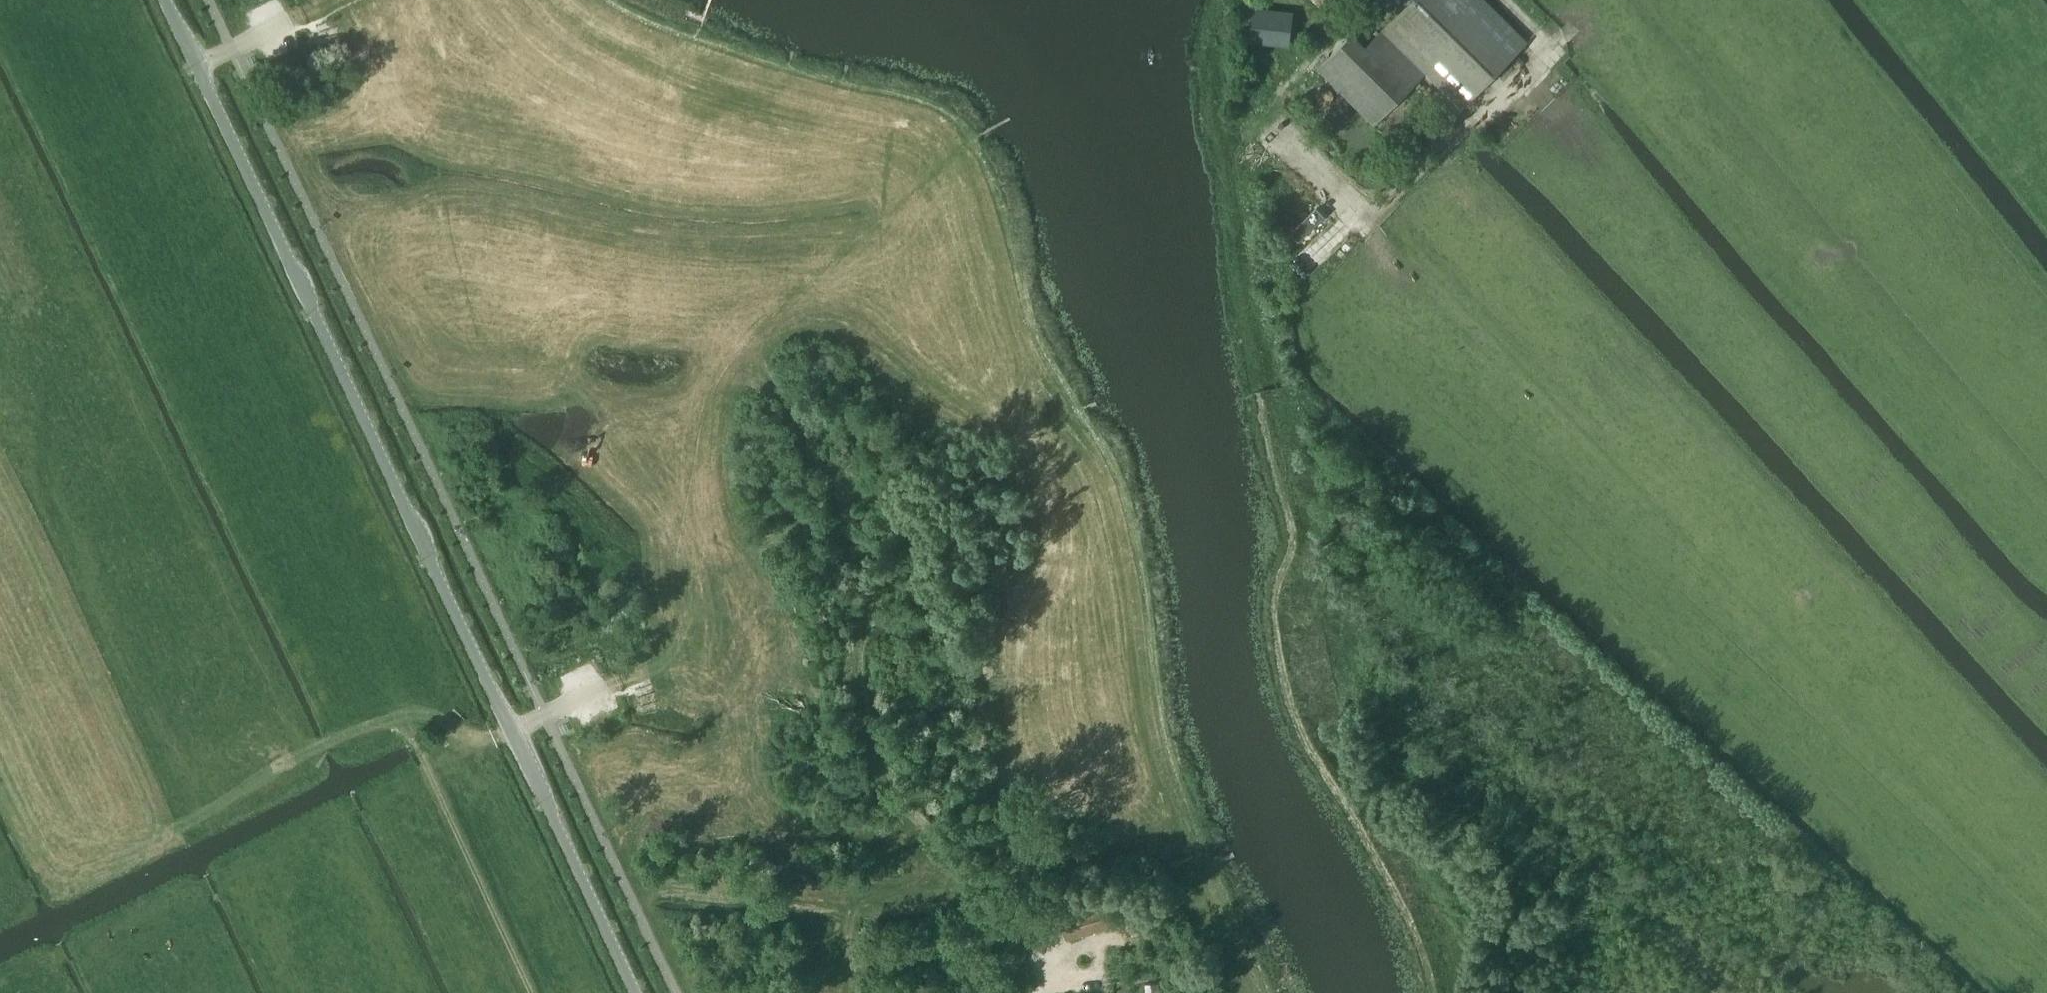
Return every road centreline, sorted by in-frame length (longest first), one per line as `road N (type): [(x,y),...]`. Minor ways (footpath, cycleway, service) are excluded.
road 1 (unclassified): [(636,992),(165,0)]
road 2 (track): [(23,893),(367,728),(436,722),(494,737)]
road 3 (track): [(406,725),(532,992)]

